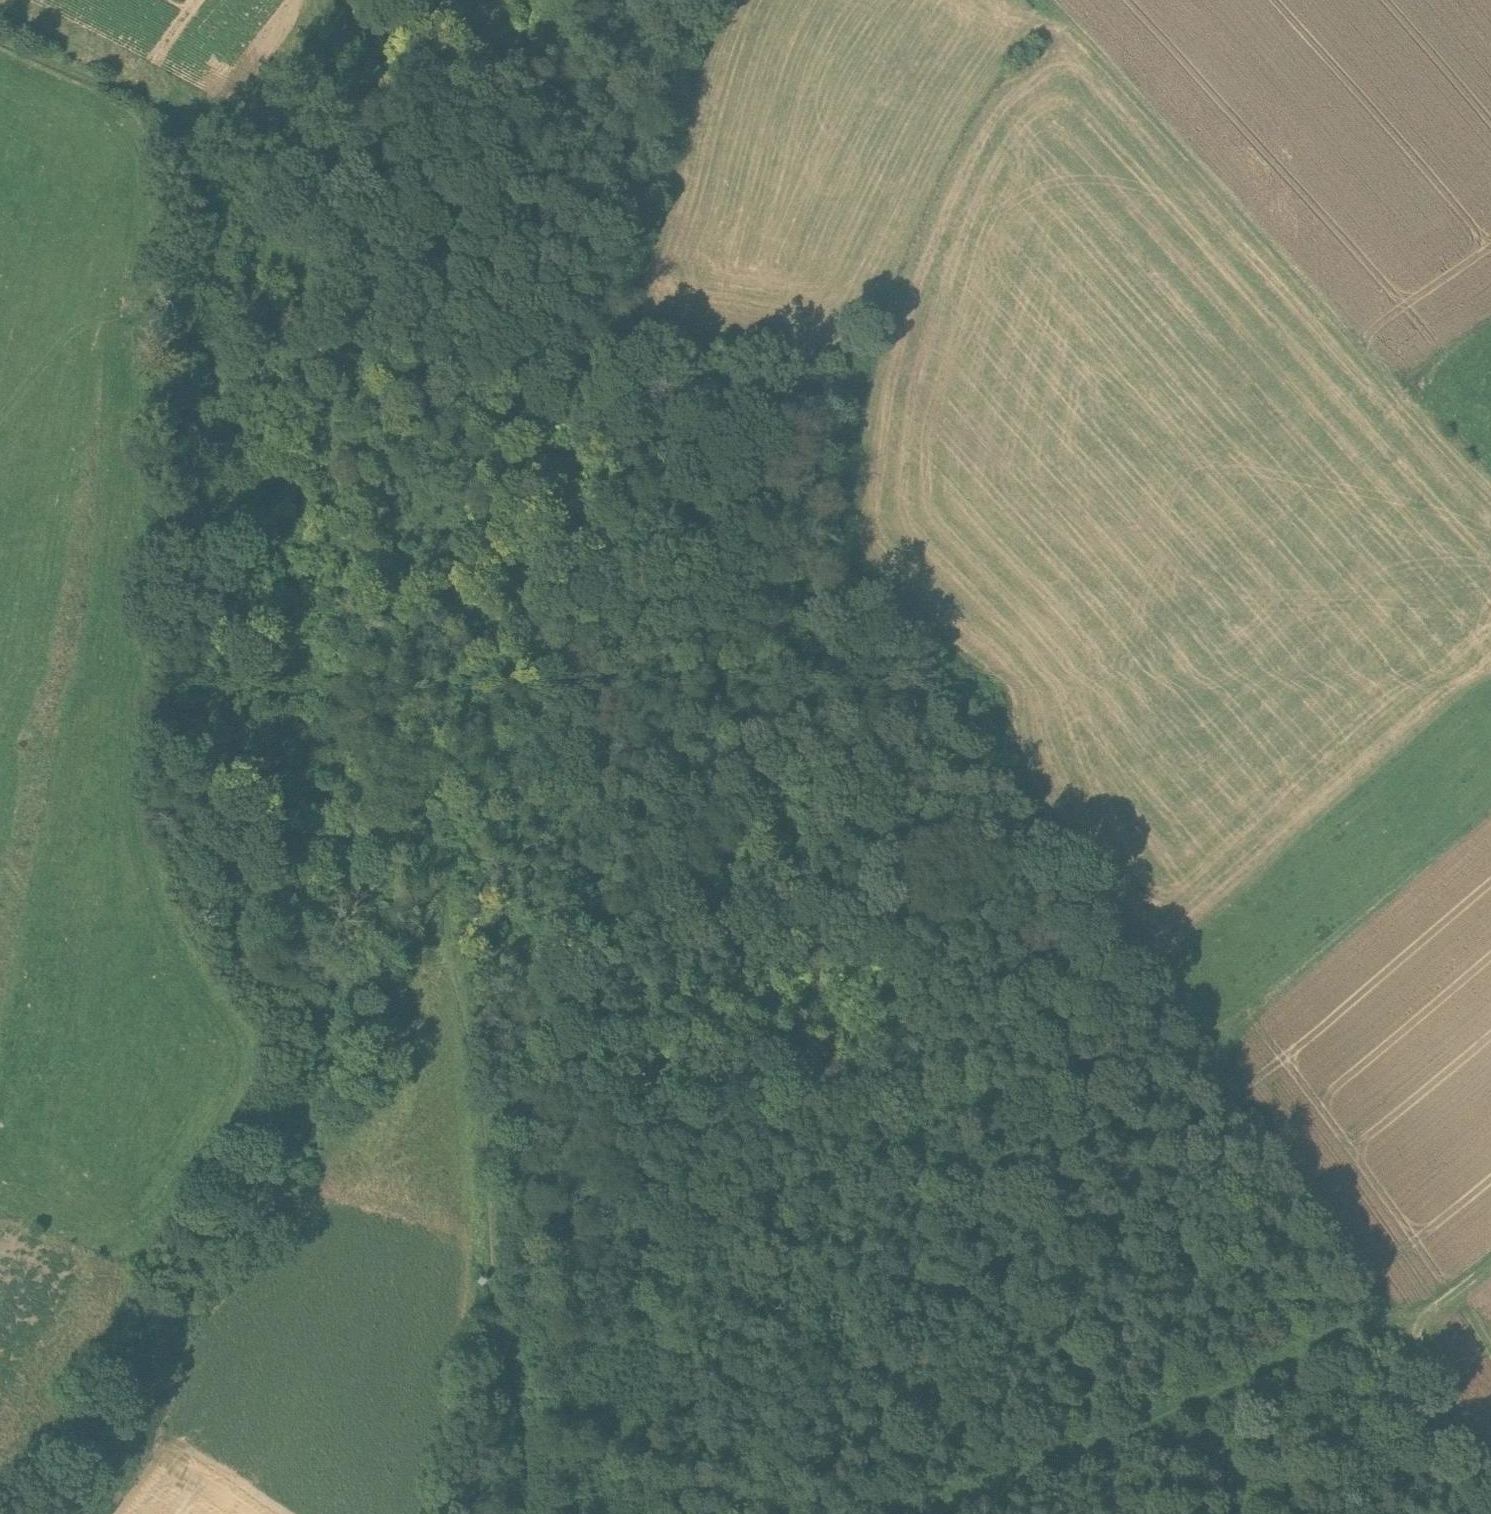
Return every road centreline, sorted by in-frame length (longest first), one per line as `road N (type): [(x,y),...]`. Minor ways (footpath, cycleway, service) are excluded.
road 1 (track): [(0,13),(283,139),(284,447),(381,700),(435,884),(531,1513)]
road 2 (track): [(1385,1315),(1490,1466)]

